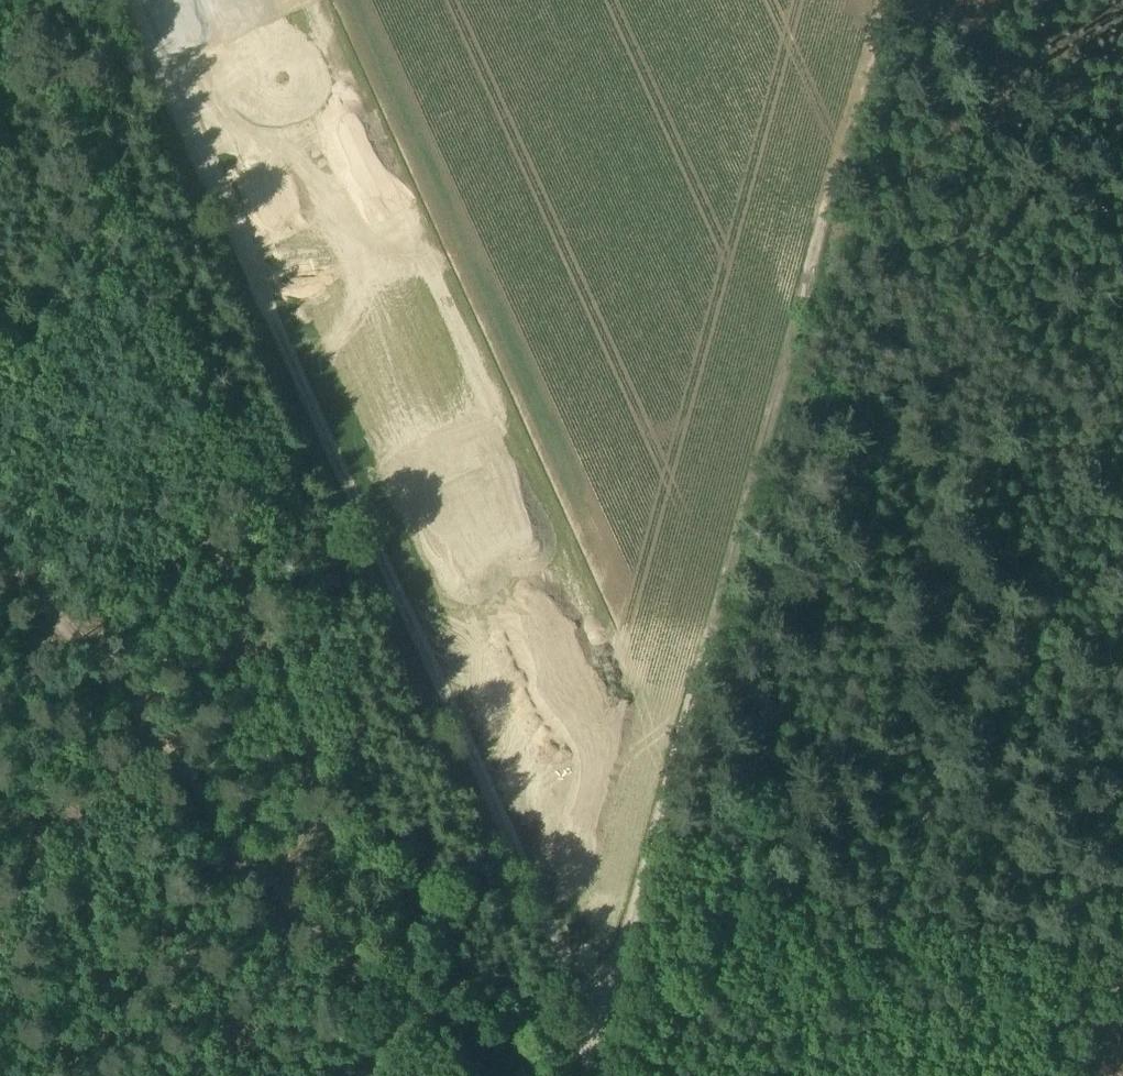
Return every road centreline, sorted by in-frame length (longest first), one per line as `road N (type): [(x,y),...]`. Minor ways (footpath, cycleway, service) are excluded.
road 1 (track): [(598,1030),(126,0)]
road 2 (track): [(884,0),(586,1075)]
road 3 (track): [(595,1042),(452,1009),(387,985),(348,960),(0,557)]

